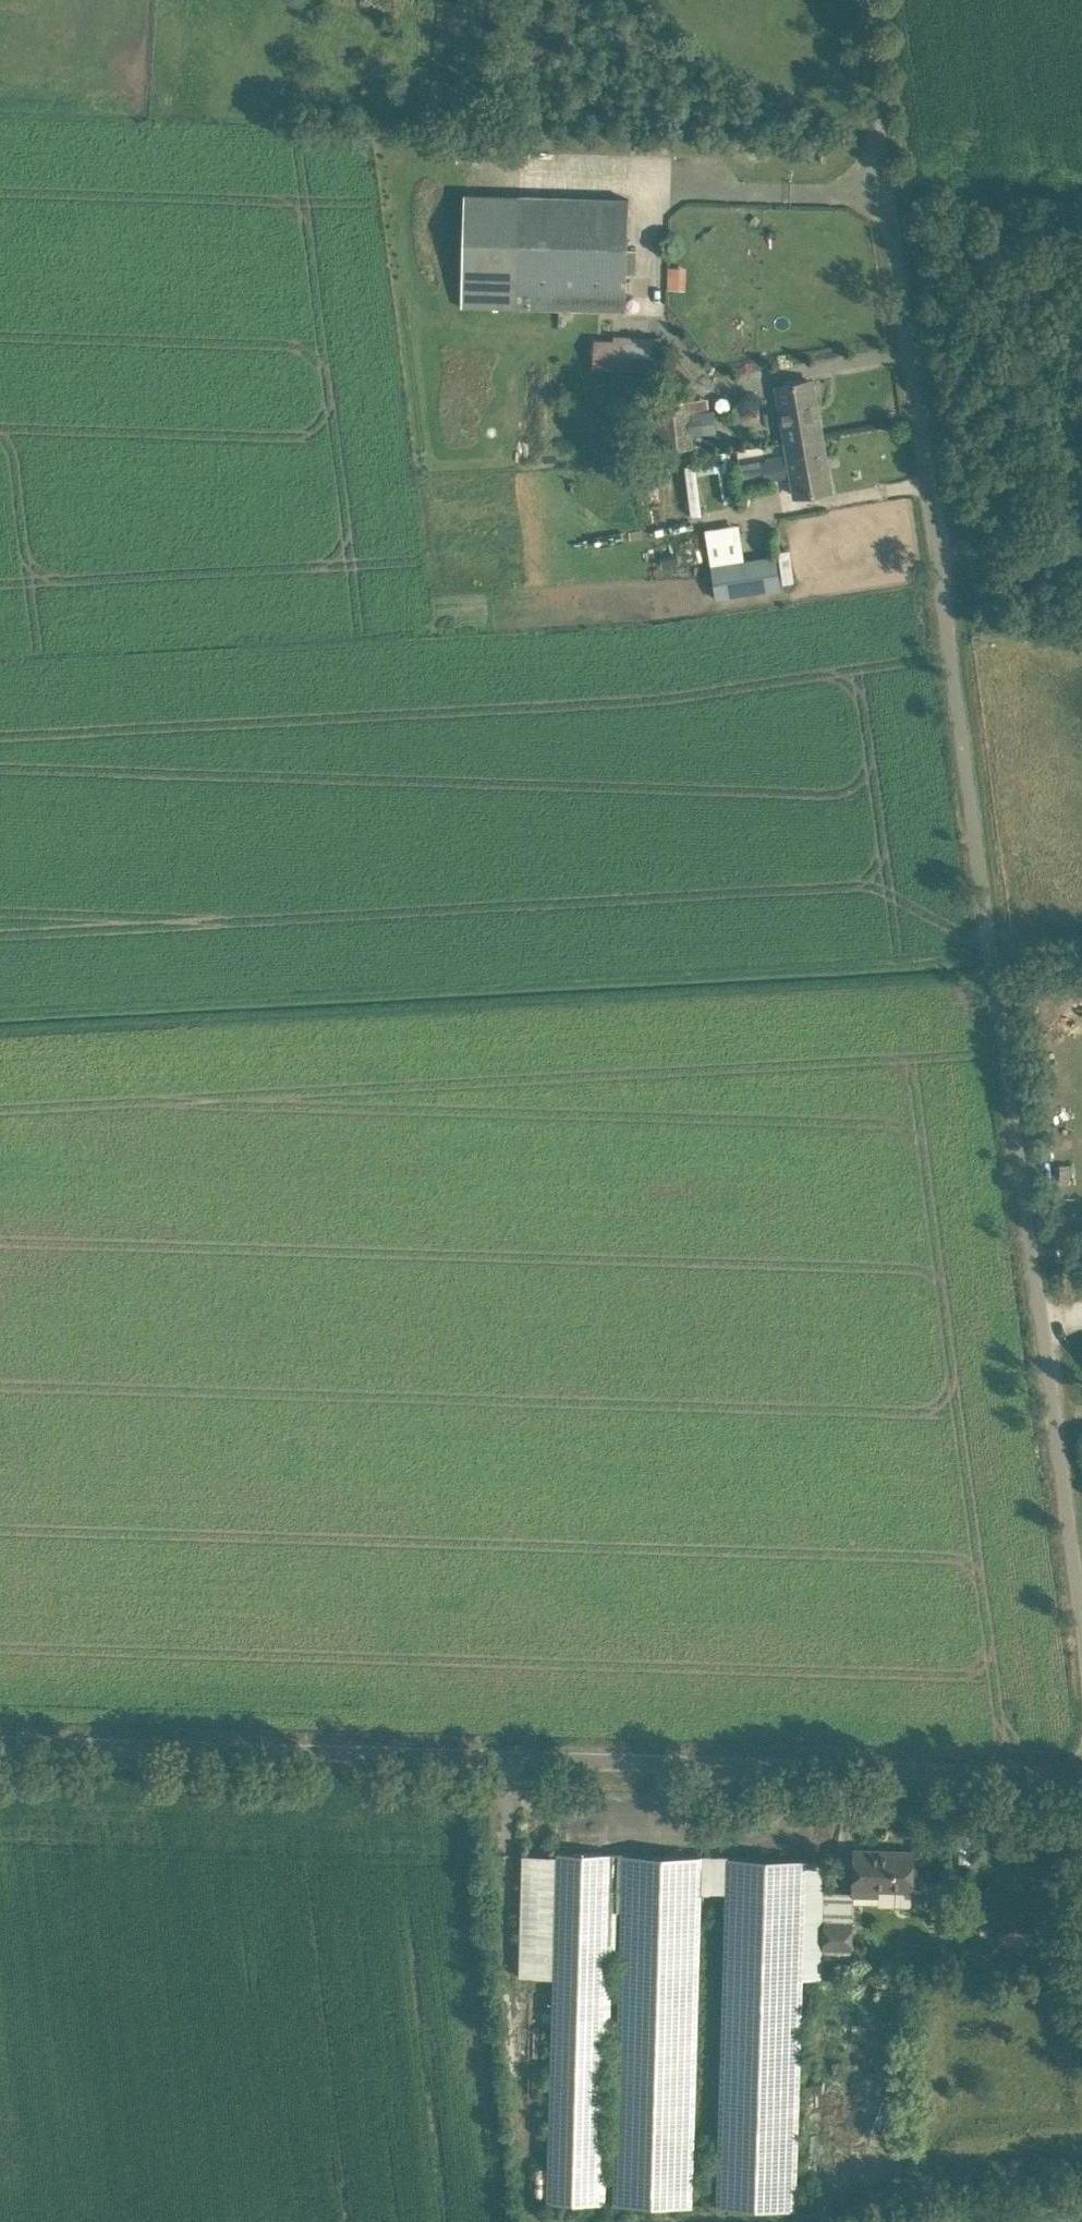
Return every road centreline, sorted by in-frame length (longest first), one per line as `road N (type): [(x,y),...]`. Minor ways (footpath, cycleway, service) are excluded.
road 1 (unclassified): [(1081,1621),(863,0)]
road 2 (unclassified): [(0,1743),(1081,1773)]

